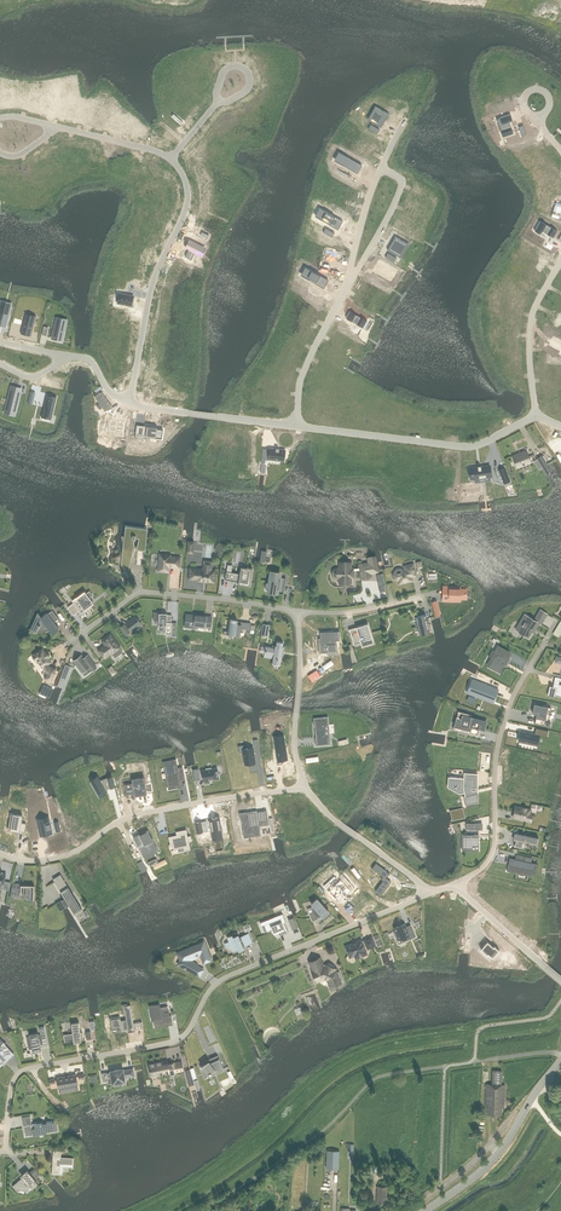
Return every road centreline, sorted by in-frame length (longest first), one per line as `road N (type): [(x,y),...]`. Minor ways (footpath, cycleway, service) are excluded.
road 1 (residential): [(432,891),(216,984),(185,1037),(173,1043),(18,1075),(6,1153)]
road 2 (residential): [(305,788),(128,818),(63,858),(0,853)]
road 3 (residential): [(454,885),(484,868),(493,851),(499,739),(544,644)]
road 4 (residential): [(171,159),(187,204),(150,292),(128,403)]
road 5 (residential): [(298,612),(139,593),(67,645)]
road 6 (residential): [(536,416),(462,446),(295,426)]
road 7 (residential): [(305,788),(294,740),(298,612)]
road 8 (residential): [(432,891),(337,822),(305,788)]
road 9 (residential): [(536,416),(531,323),(560,260)]
road 10 (residential): [(348,282),(303,374),(295,426)]
road 11 (residential): [(560,981),(454,885)]
road 12 (residential): [(380,171),(401,188),(348,282)]
road 13 (residential): [(431,595),(349,612),(298,612)]
road 14 (residential): [(52,126),(171,159)]

